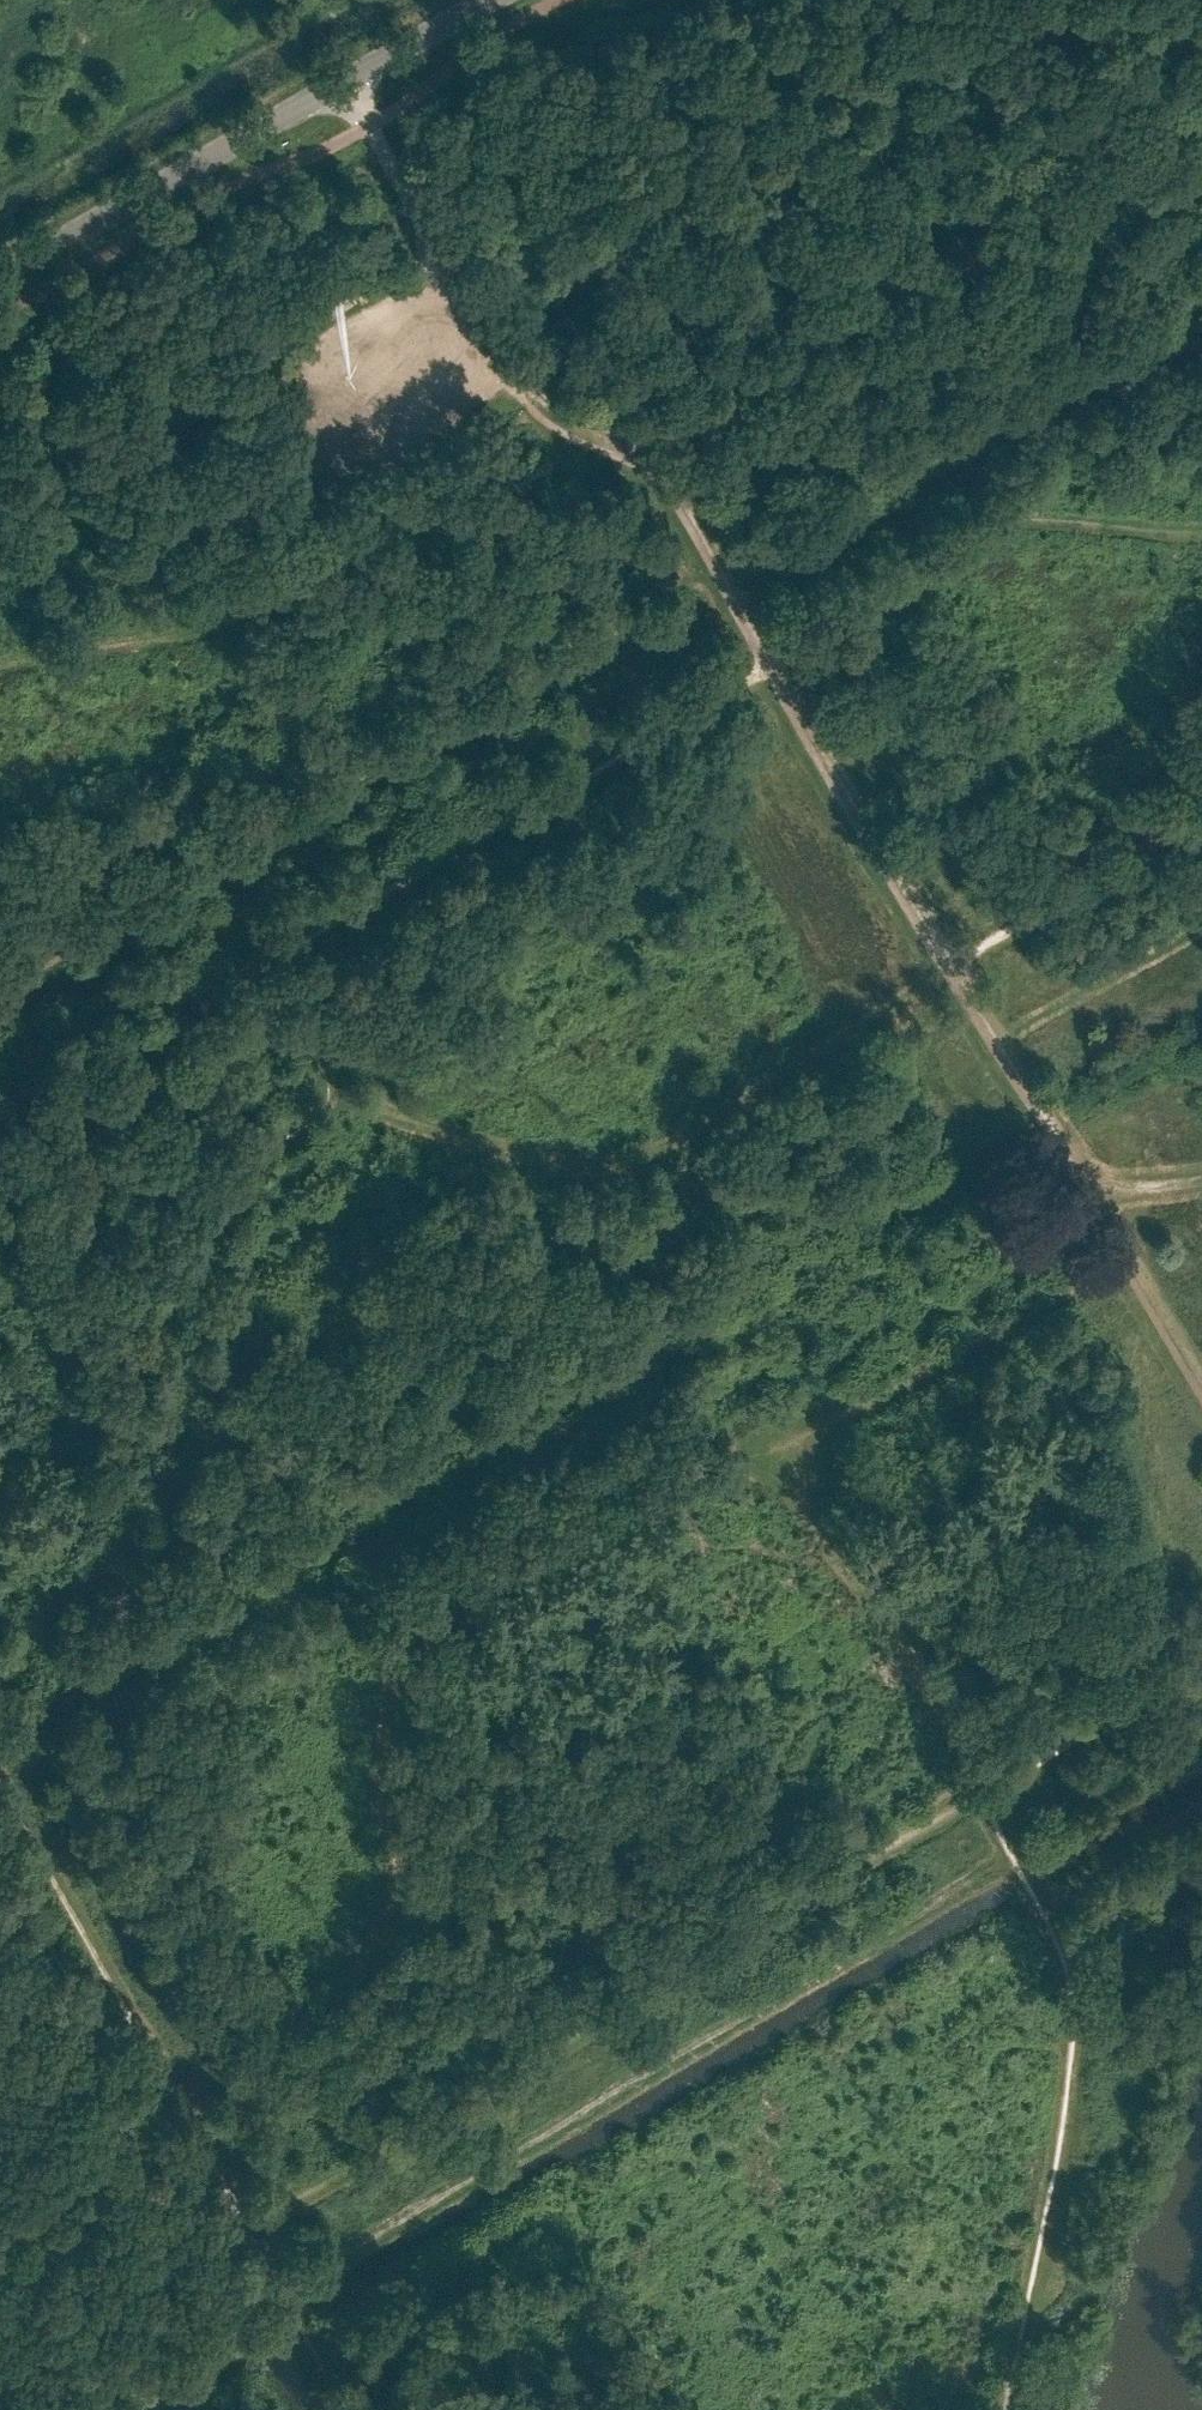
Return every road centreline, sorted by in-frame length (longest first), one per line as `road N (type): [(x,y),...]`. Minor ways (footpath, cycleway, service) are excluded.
road 1 (track): [(178,2105),(288,2027),(366,1957),(394,1887),(380,1779),(388,1717),(410,1654),(446,1617),(611,1521),(728,1465),(824,1429),(816,1519),(827,1543),(899,1626),(981,1794)]
road 2 (secondary): [(0,269),(482,0)]
road 3 (track): [(1117,1256),(986,1349),(824,1429)]

